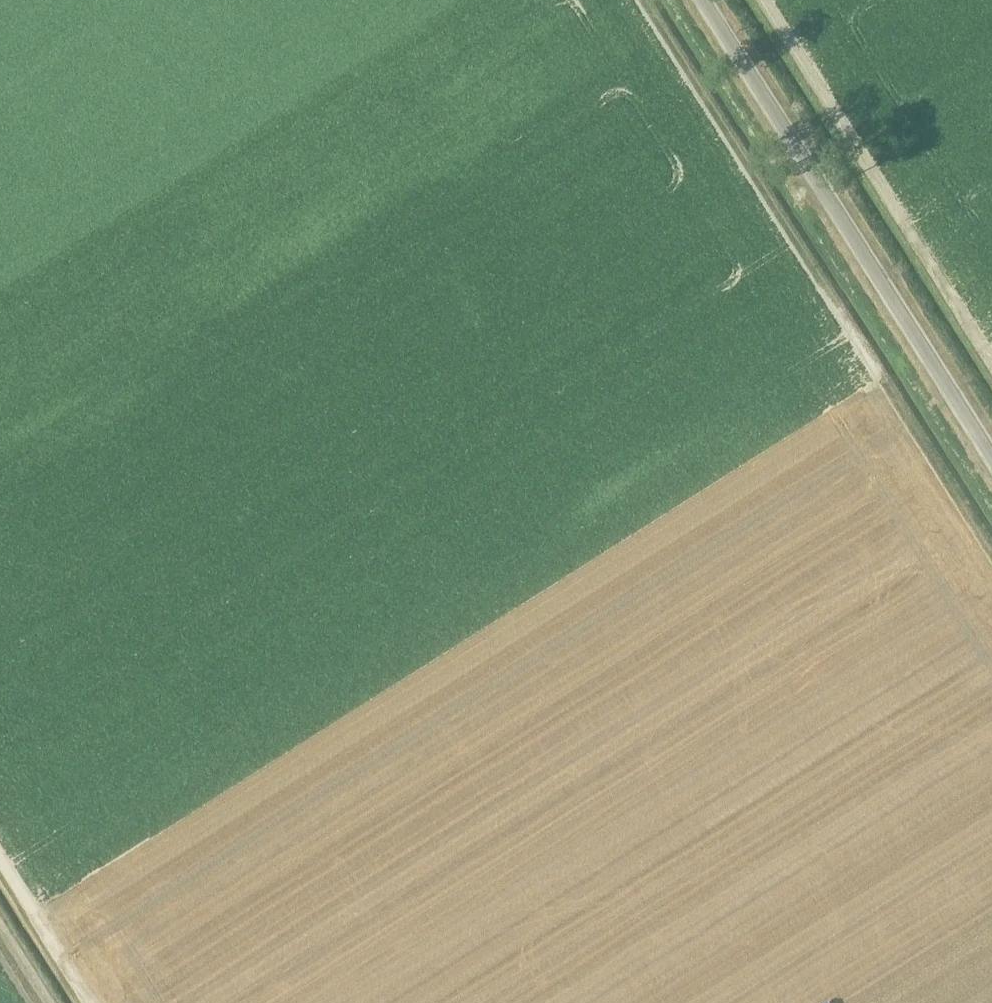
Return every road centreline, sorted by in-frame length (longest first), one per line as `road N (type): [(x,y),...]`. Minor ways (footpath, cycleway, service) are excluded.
road 1 (unclassified): [(991,457),(703,0)]

